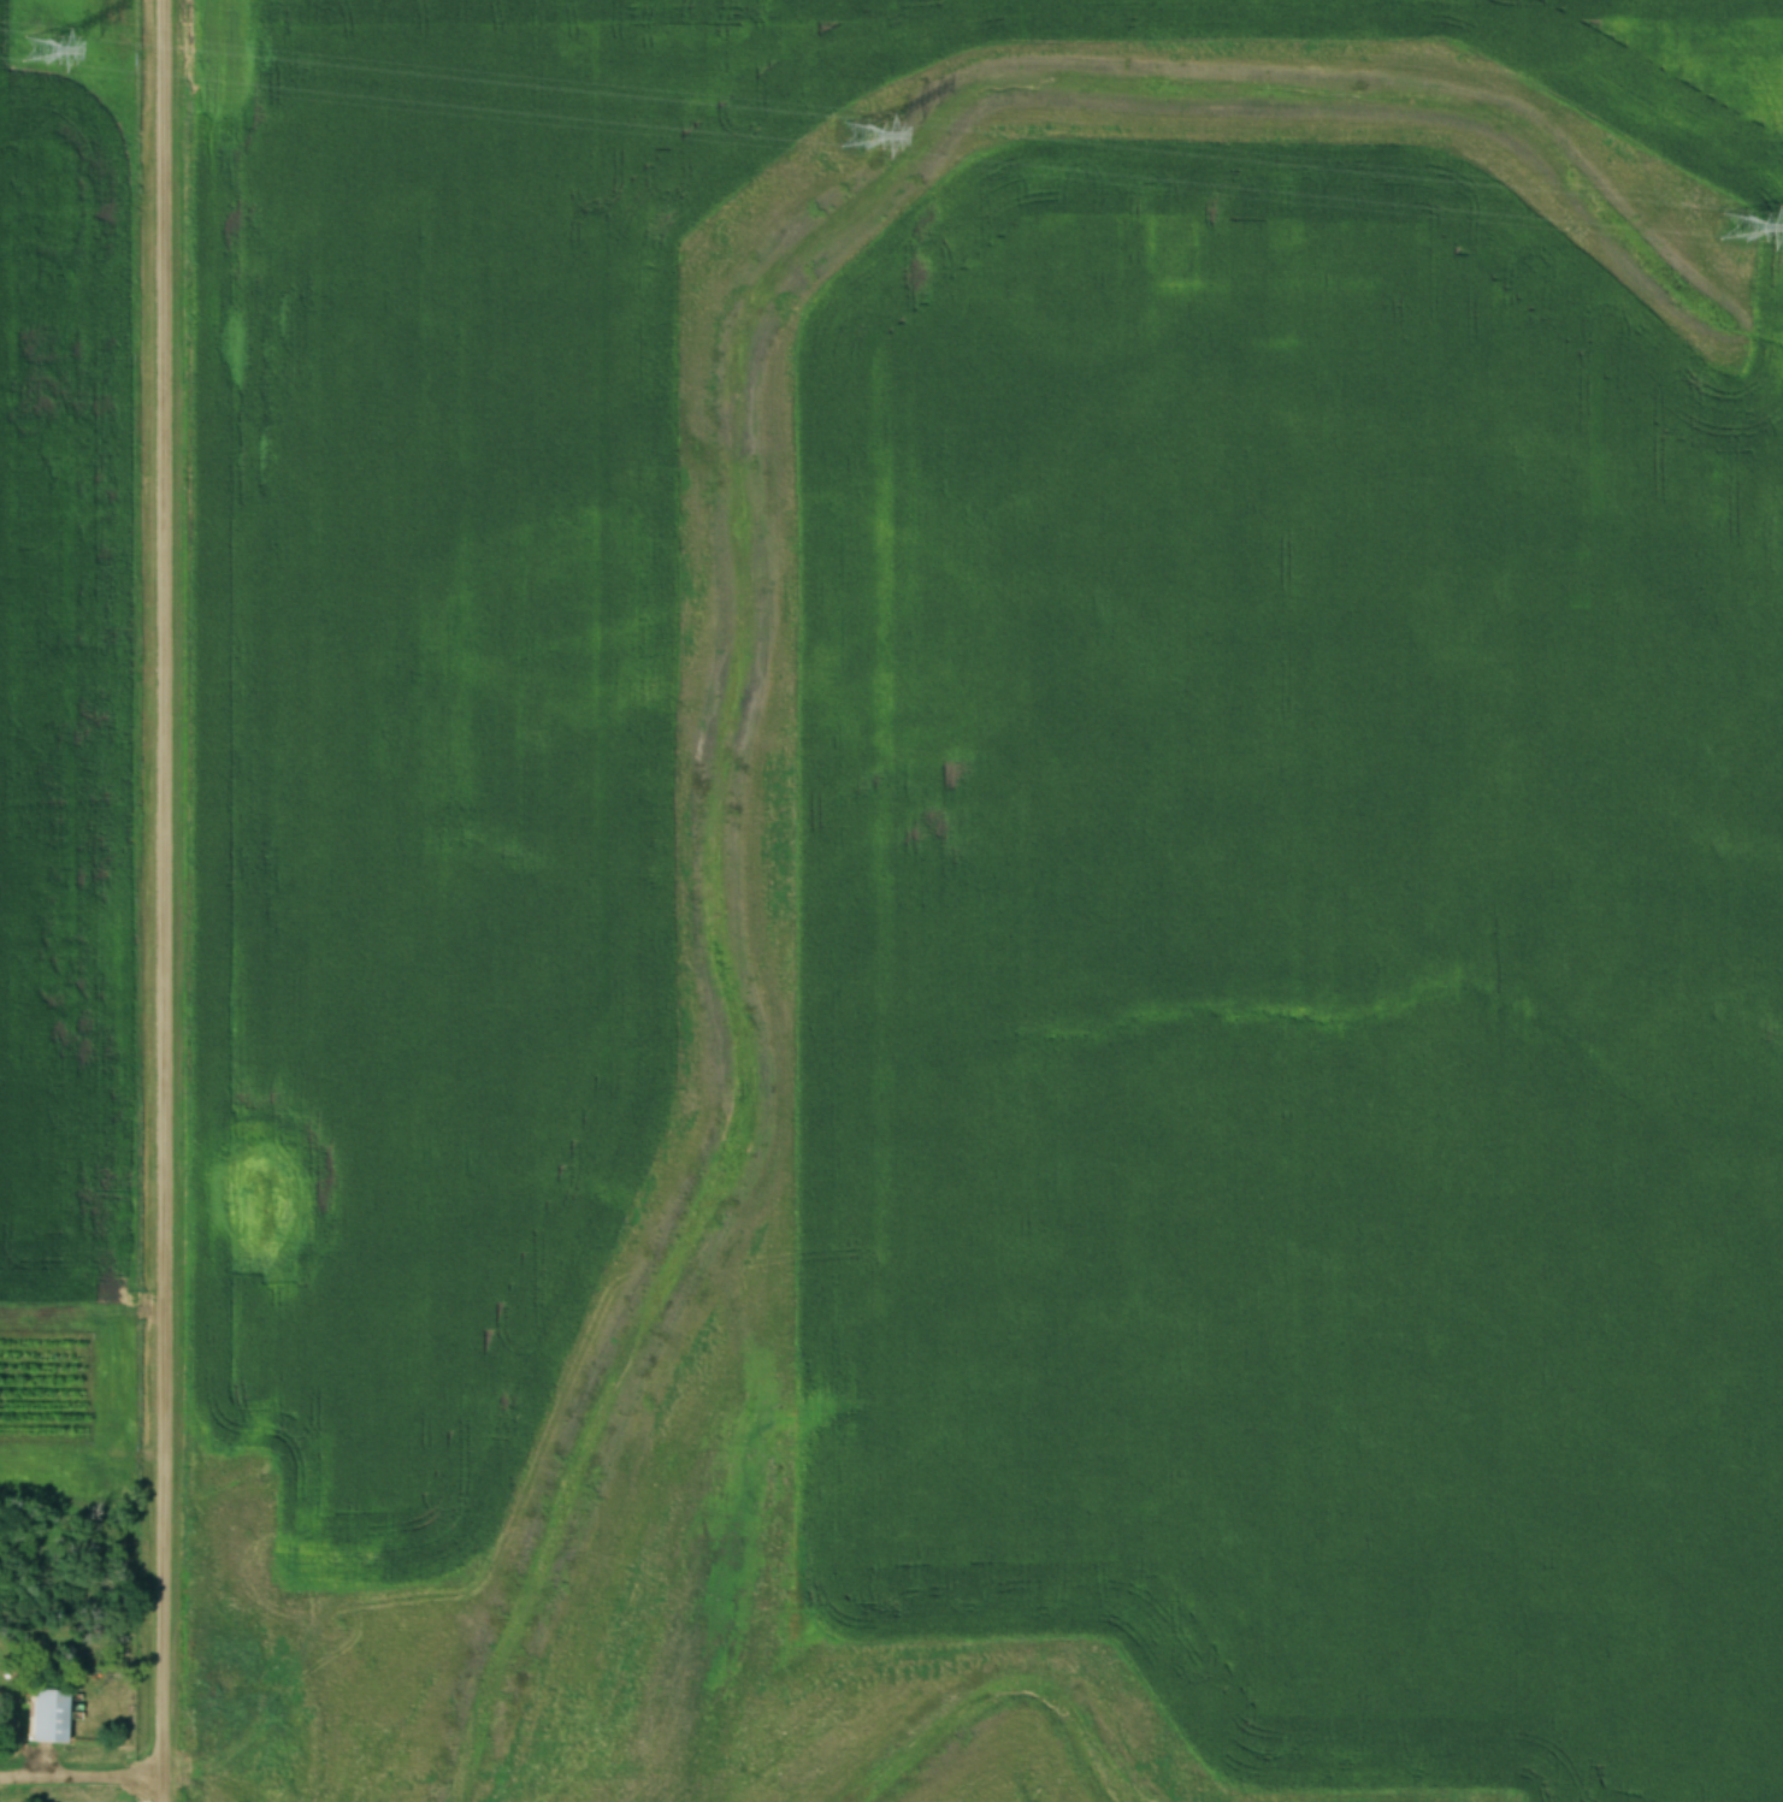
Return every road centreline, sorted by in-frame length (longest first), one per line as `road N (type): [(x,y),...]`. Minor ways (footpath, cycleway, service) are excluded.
road 1 (residential): [(159,1801),(161,0)]

